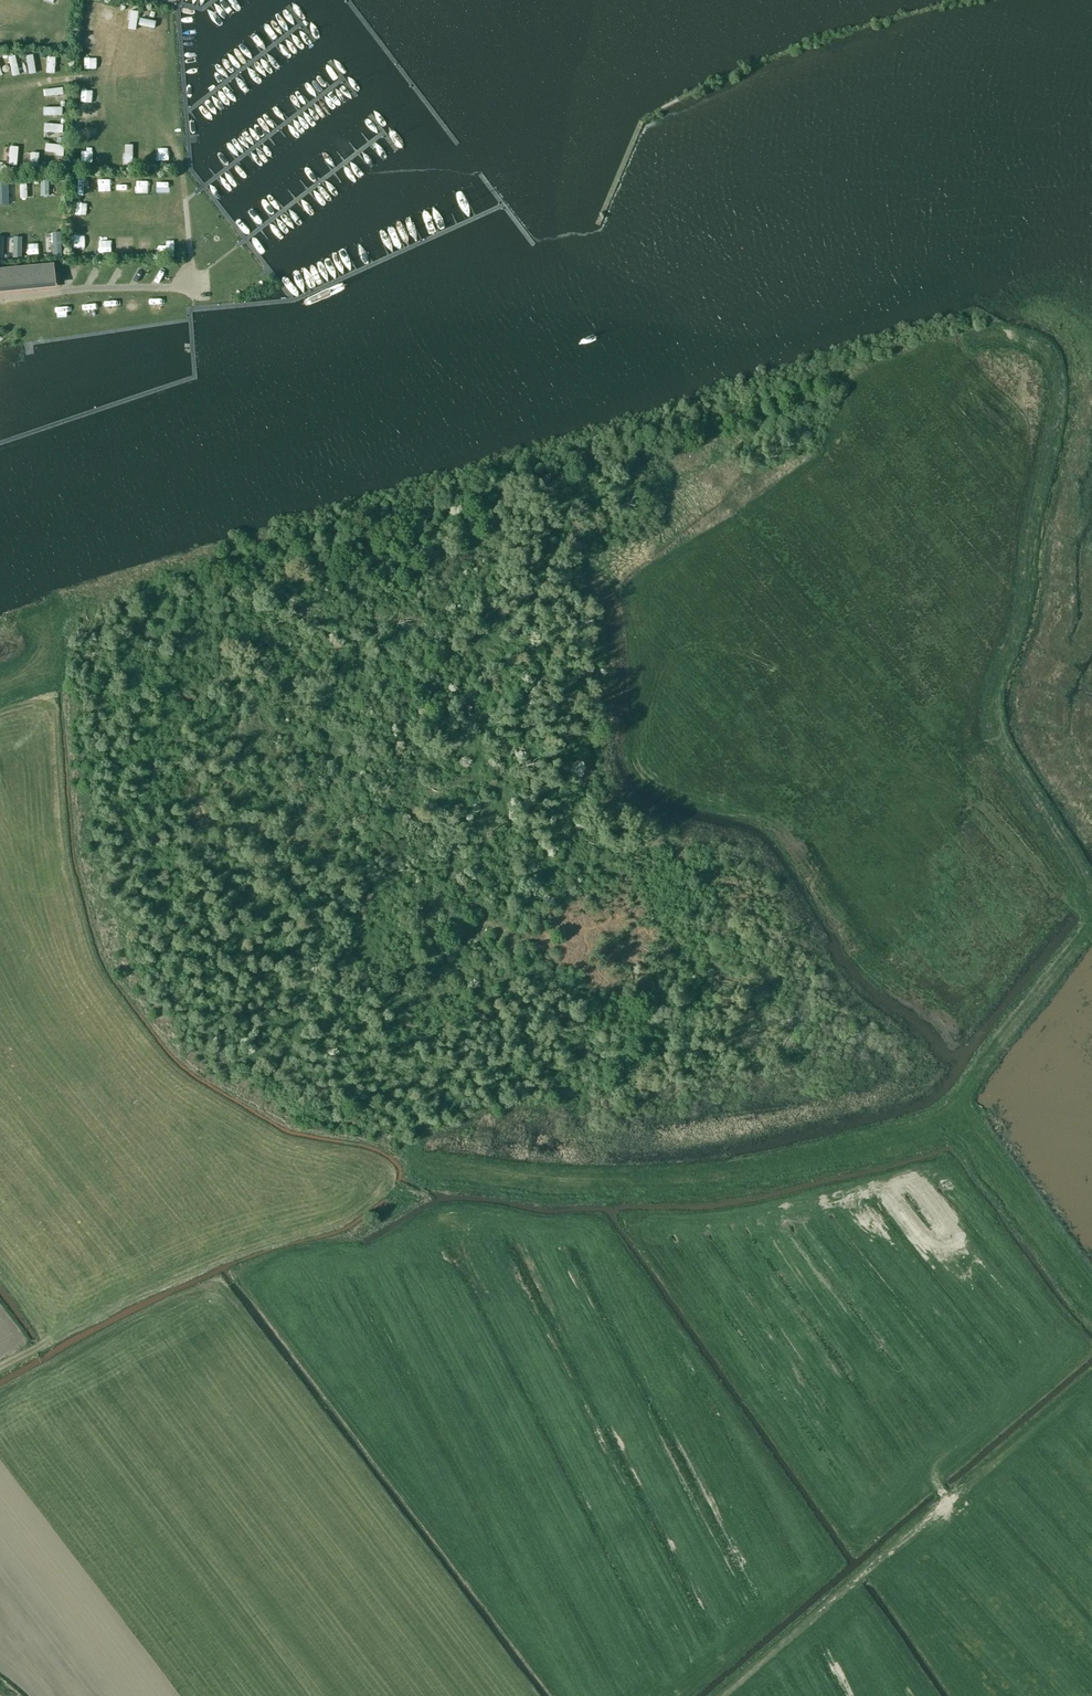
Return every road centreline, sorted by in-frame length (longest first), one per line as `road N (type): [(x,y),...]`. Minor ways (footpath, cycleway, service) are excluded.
road 1 (residential): [(196,304),(195,288),(0,297)]

